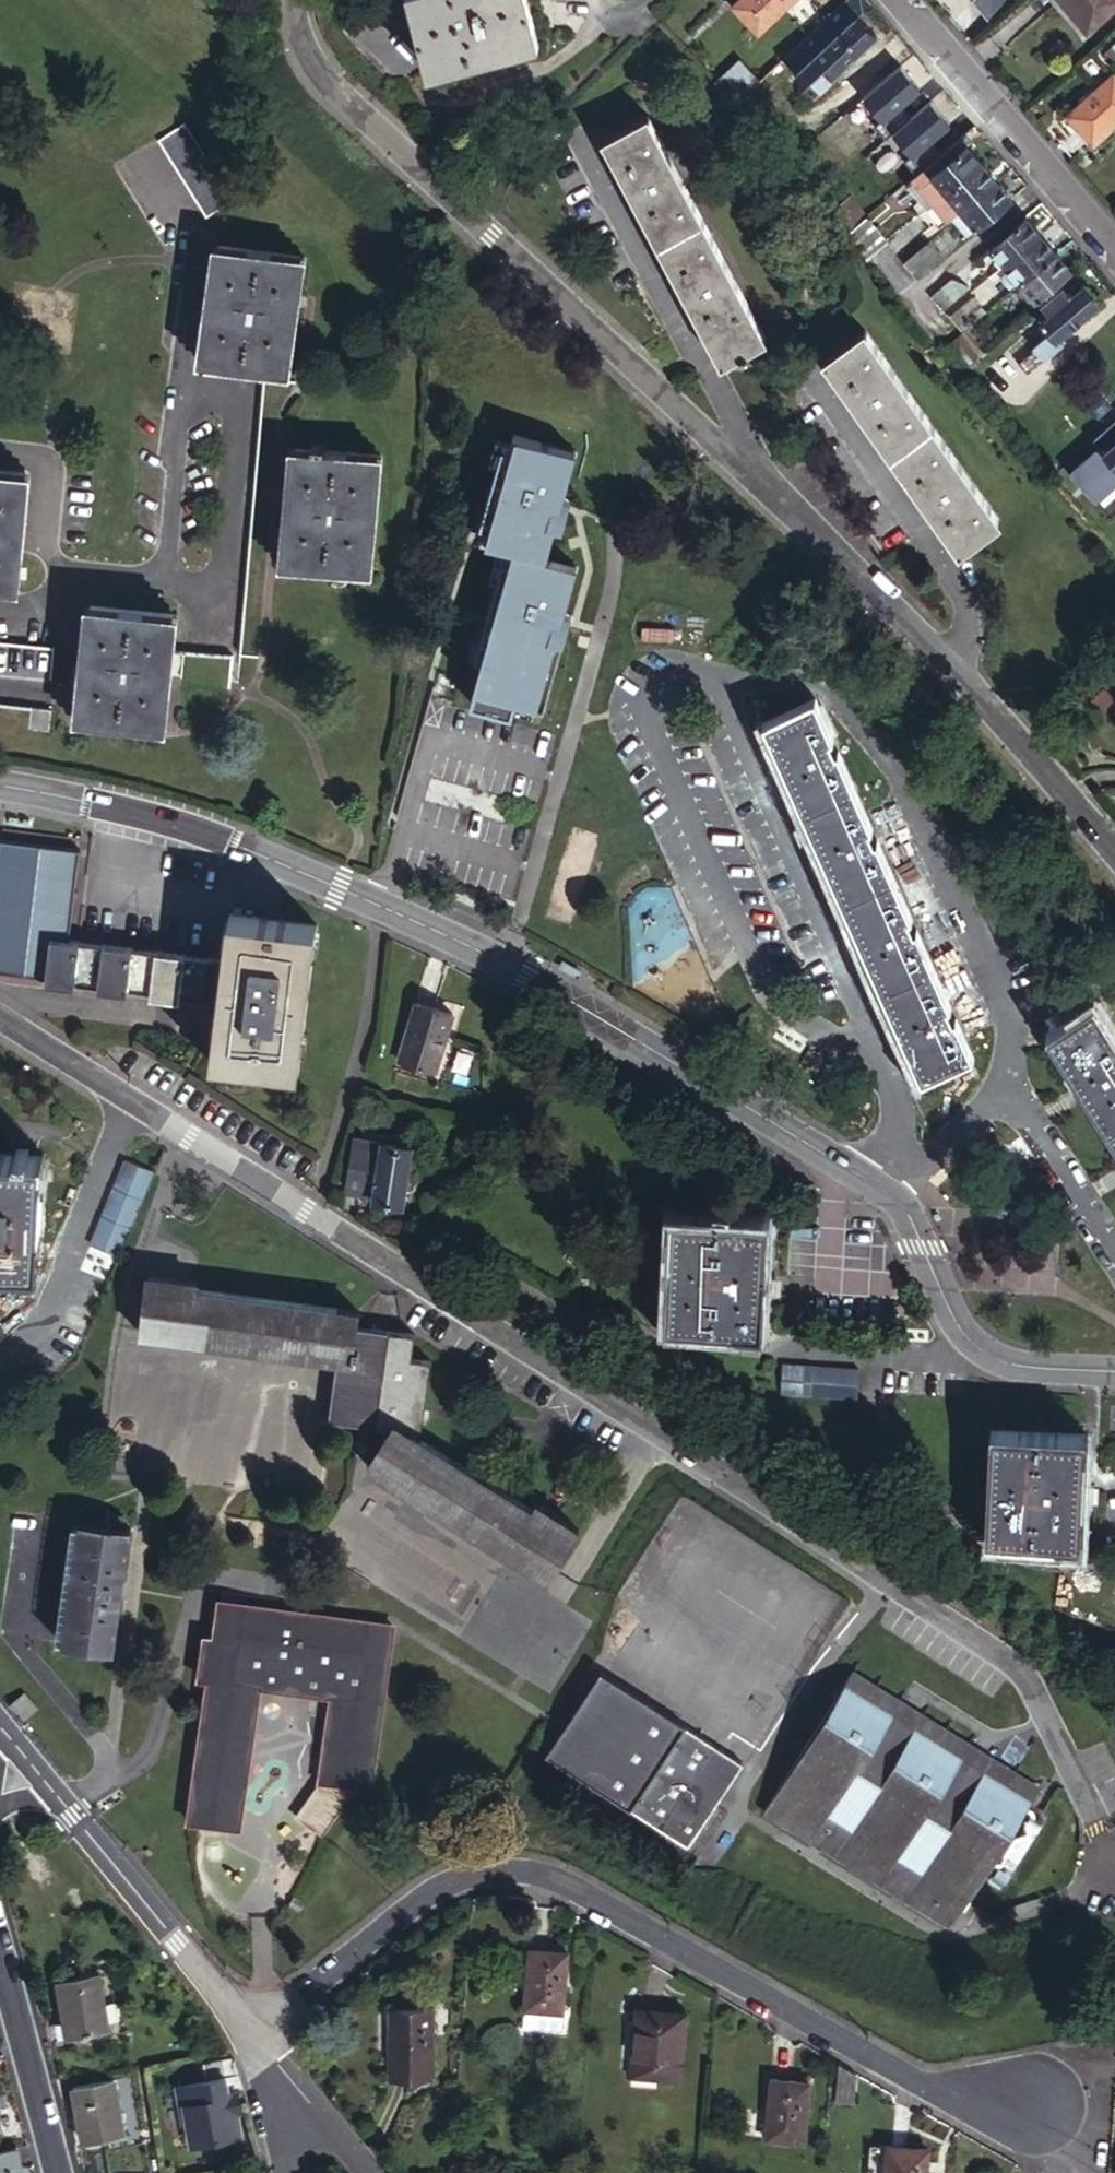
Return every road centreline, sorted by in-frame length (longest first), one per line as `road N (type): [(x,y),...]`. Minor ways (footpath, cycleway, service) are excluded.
road 1 (residential): [(0,1016),(1012,1663),(1114,1892)]
road 2 (tertiary): [(0,785),(197,830),(503,964),(891,1196),(955,1320),(998,1360),(1114,1372)]
road 3 (residential): [(1114,864),(1007,729),(316,99),(293,53),(289,0)]
road 4 (residential): [(1028,2101),(923,2083),(562,1888),(526,1878),(467,1883),(409,1911),(253,2041)]
road 5 (tertiary): [(893,0),(949,49),(1114,242)]
road 6 (unclassified): [(253,2041),(54,1791)]
road 7 (residential): [(61,2172),(0,1939)]
road 8 (unclassified): [(366,2172),(253,2041)]
road 9 (residential): [(253,2041),(283,2172)]

